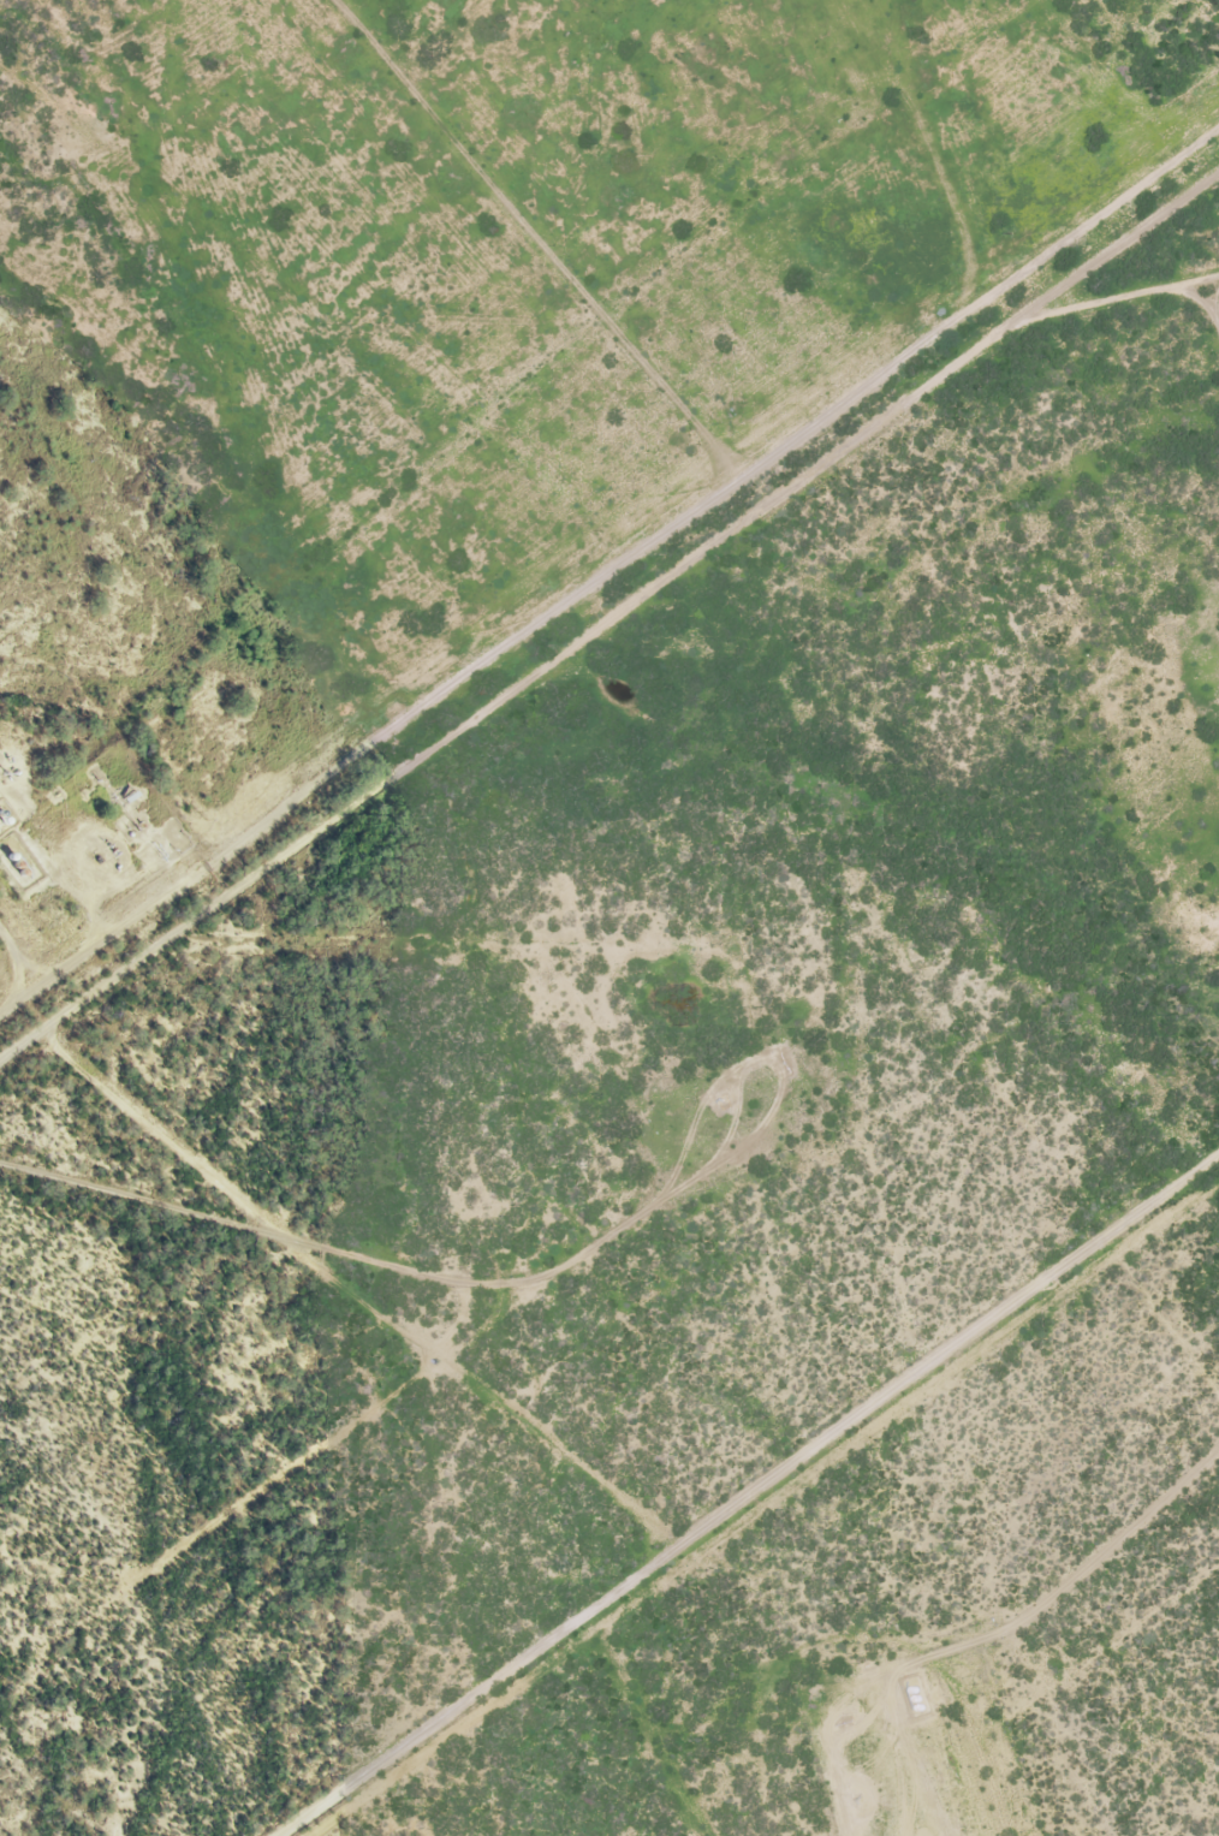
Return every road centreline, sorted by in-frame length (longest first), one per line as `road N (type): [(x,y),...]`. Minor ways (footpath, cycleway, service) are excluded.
road 1 (residential): [(1109,0),(947,326),(0,985)]
road 2 (residential): [(0,1092),(1136,303),(1218,283)]

